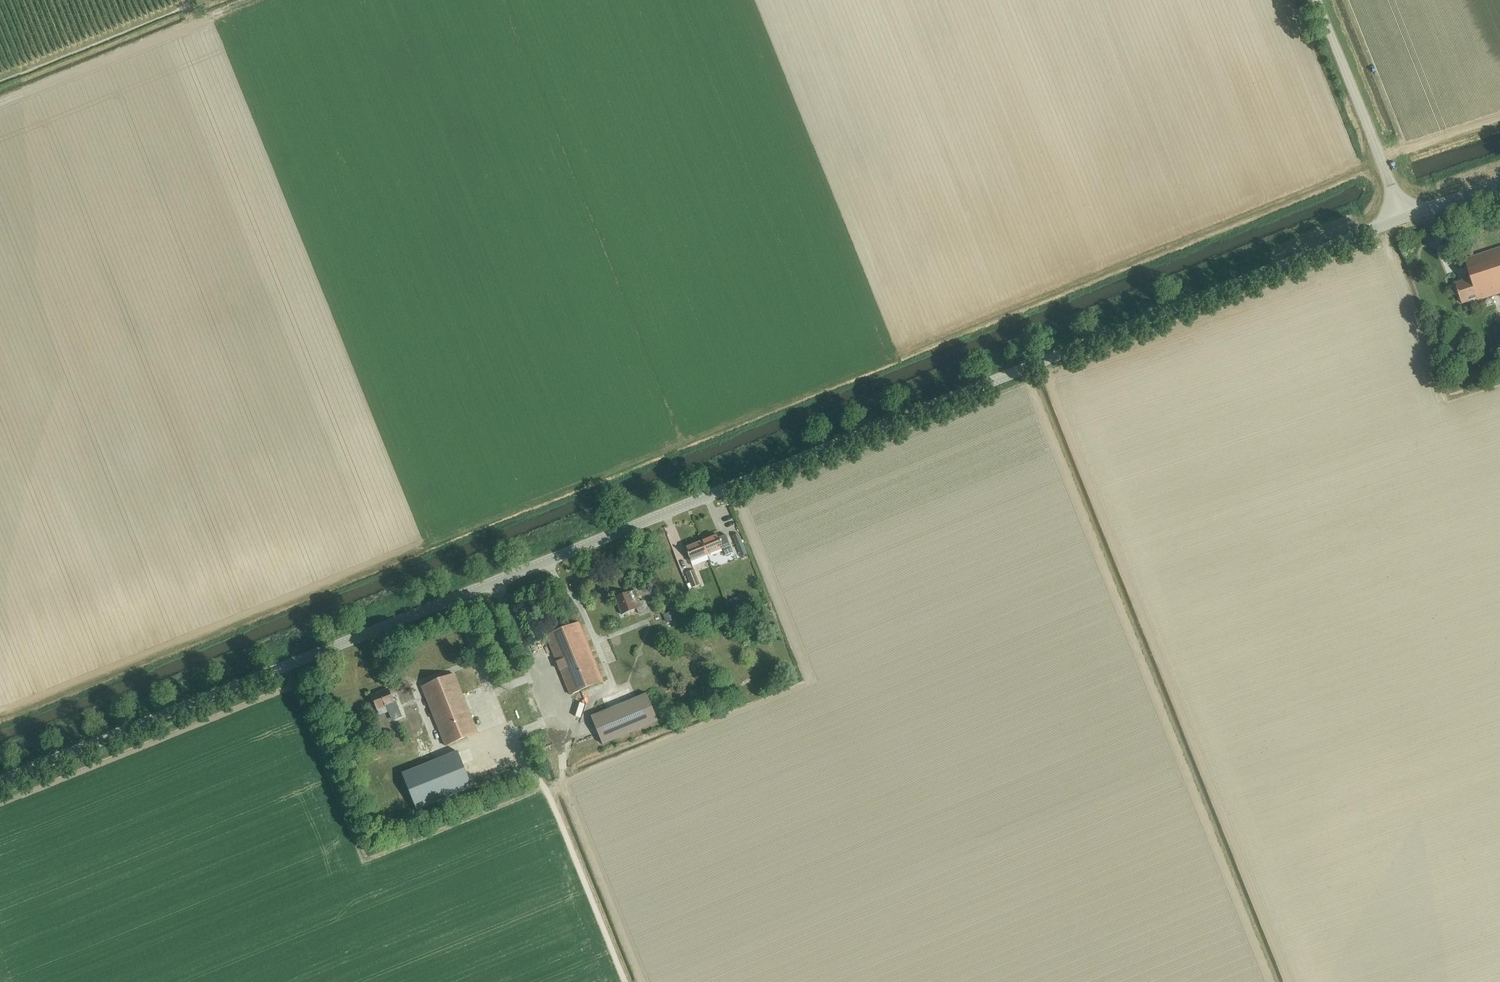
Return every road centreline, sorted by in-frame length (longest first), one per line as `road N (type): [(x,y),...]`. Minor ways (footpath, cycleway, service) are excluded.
road 1 (unclassified): [(0,780),(1403,217)]
road 2 (unclassified): [(1316,0),(1403,217)]

